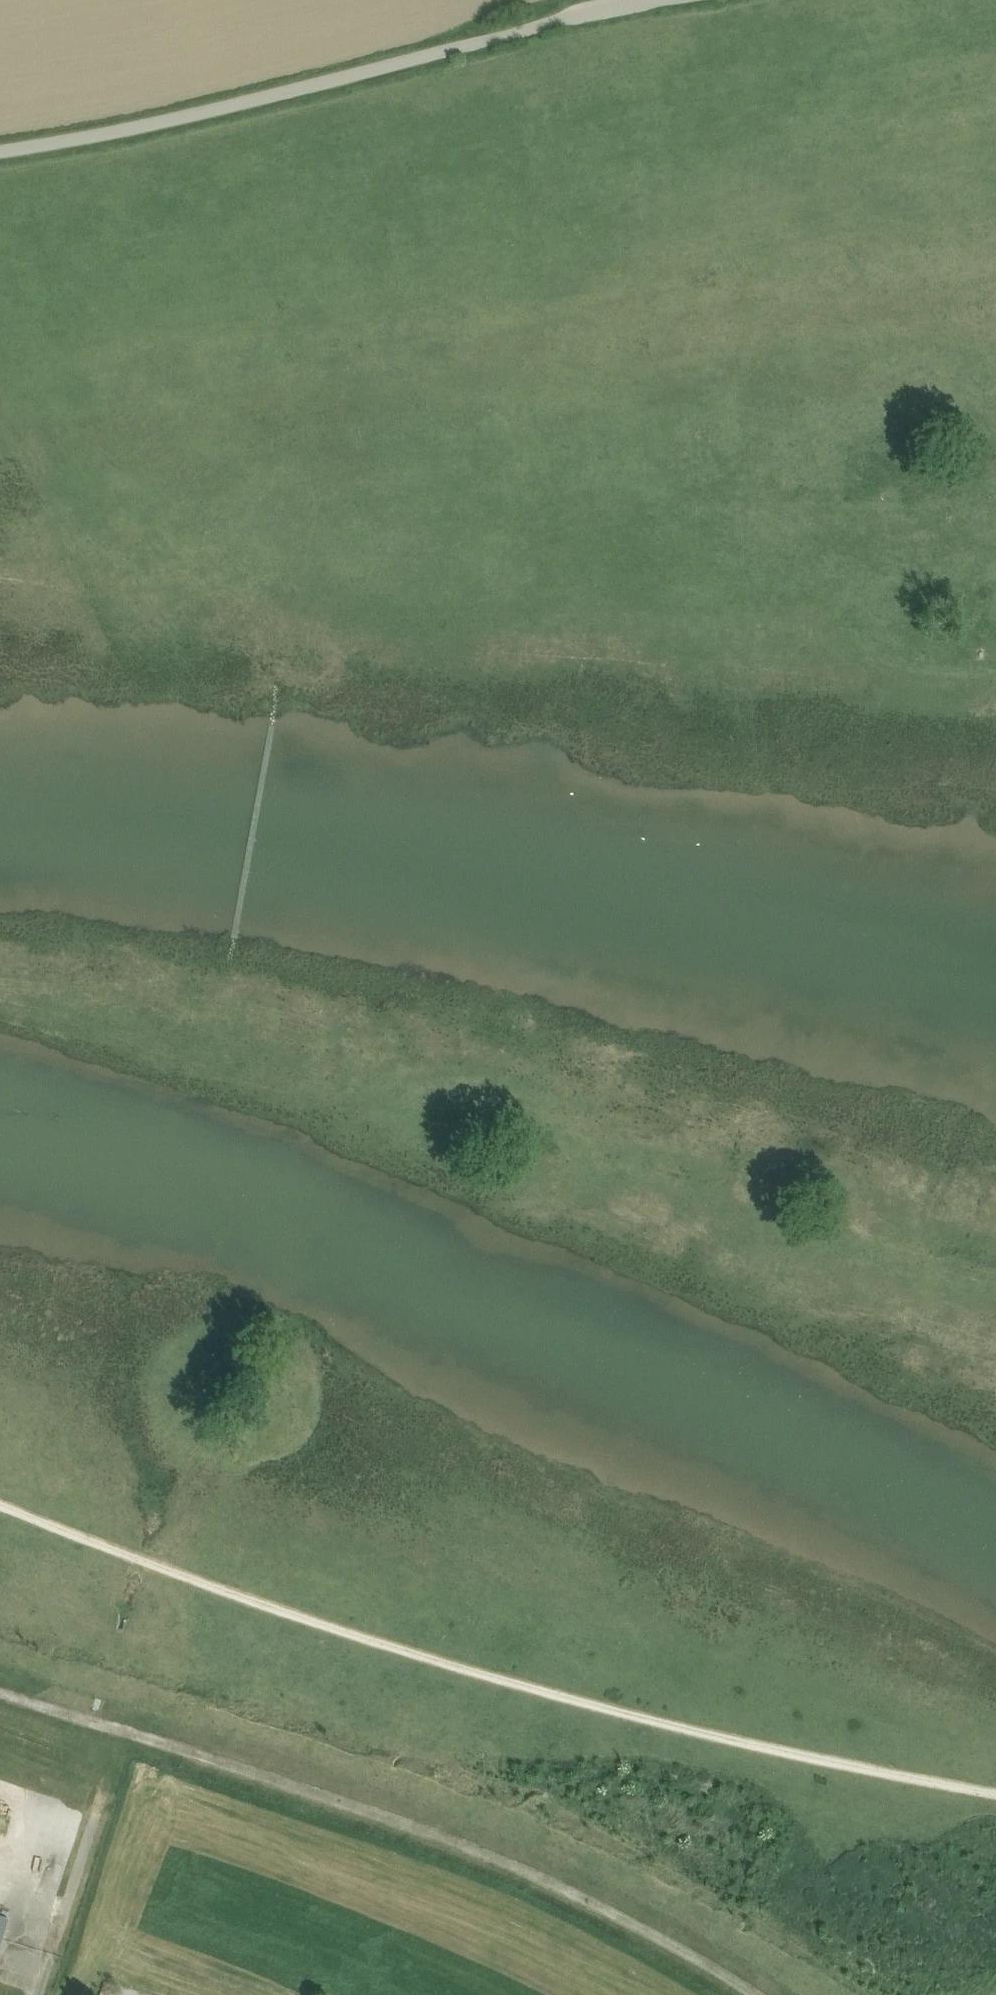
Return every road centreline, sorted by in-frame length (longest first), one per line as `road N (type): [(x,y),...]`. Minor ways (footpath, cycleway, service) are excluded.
road 1 (track): [(748,1994),(636,1927),(494,1857),(0,1693)]
road 2 (unclassified): [(642,0),(140,128),(0,152)]

